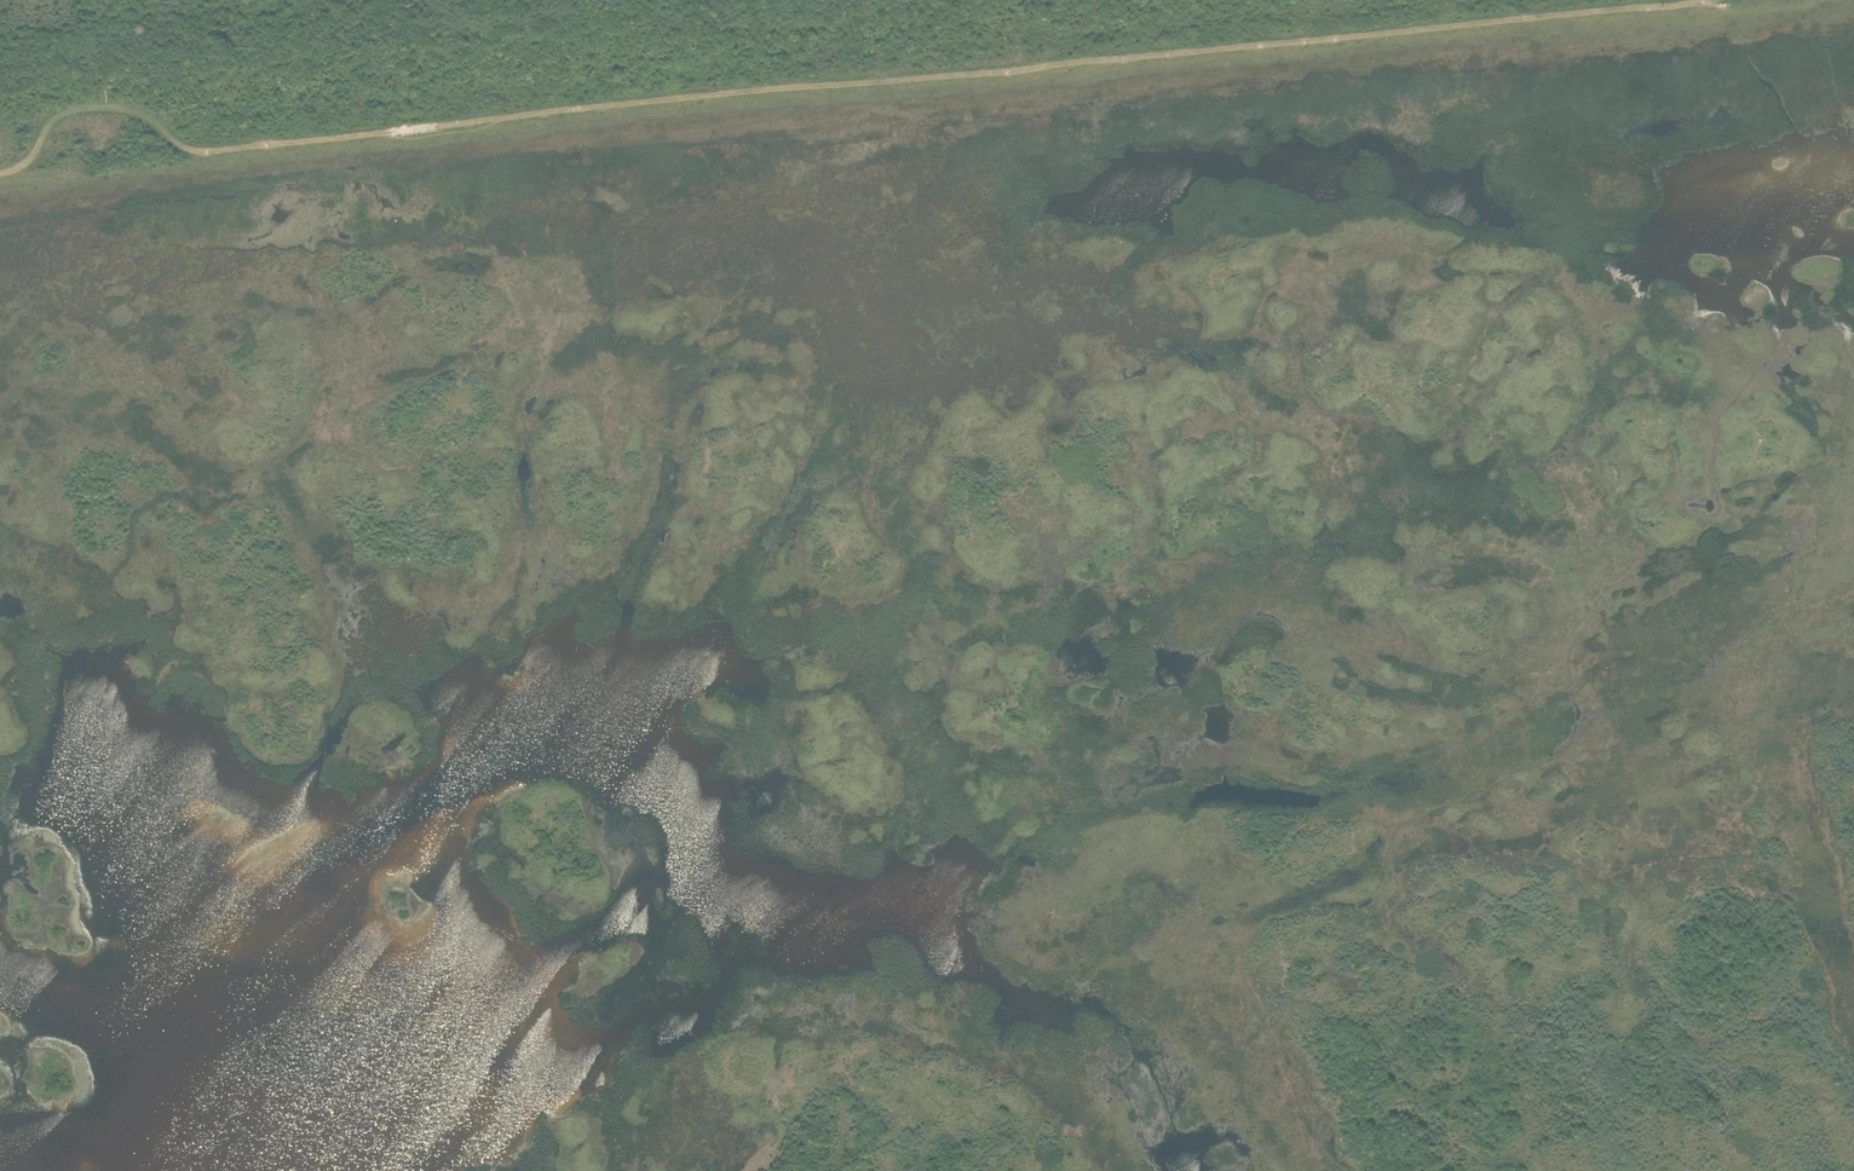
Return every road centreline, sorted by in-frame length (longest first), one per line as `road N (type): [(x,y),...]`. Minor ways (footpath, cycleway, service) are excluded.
road 1 (track): [(0,173),(19,171),(60,114),(97,107),(133,109),(191,151),(1697,0)]

